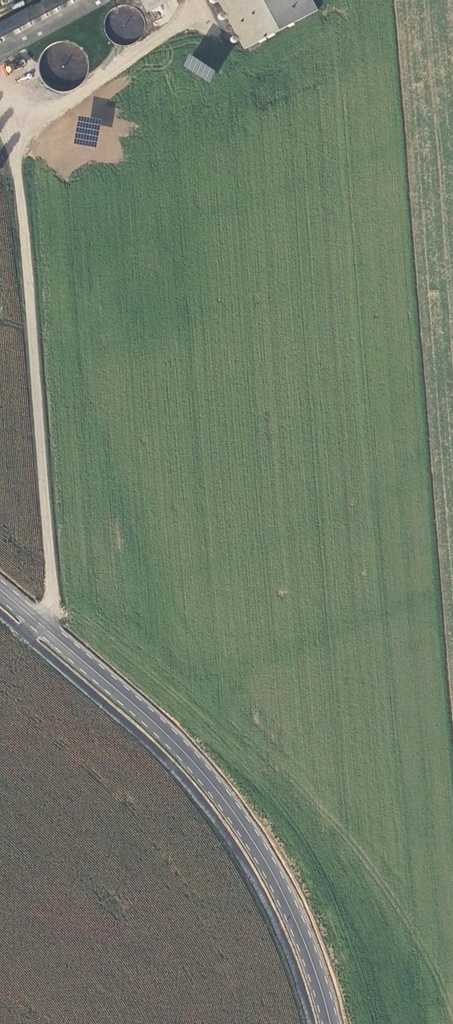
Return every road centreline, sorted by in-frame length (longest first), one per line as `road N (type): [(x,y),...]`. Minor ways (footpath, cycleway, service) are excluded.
road 1 (tertiary): [(331,1023),(285,897),(228,804),(158,724),(45,626)]
road 2 (unclassified): [(45,626),(53,591),(12,154)]

